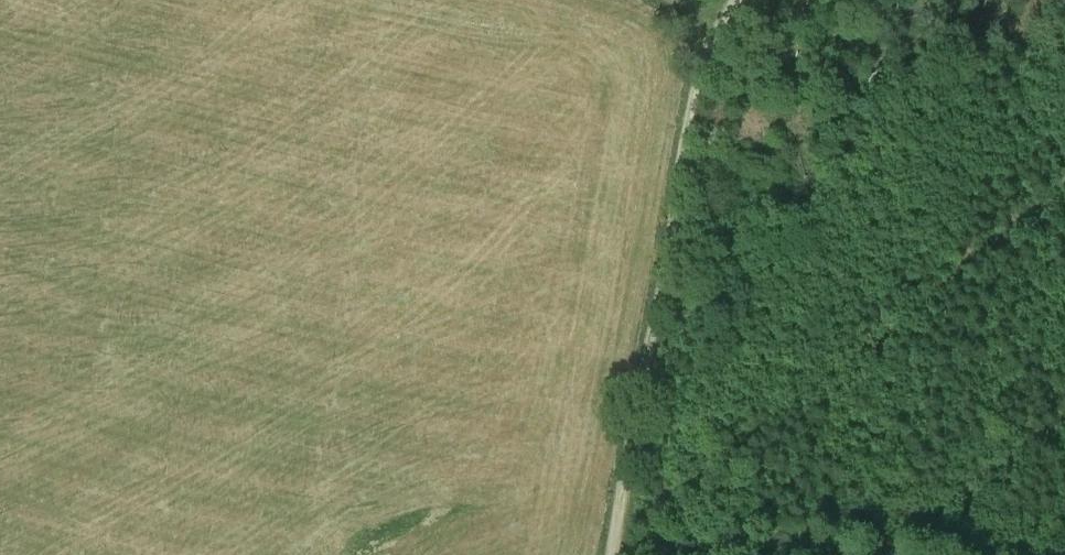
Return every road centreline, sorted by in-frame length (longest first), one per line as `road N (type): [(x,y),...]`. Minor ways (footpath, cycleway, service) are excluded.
road 1 (track): [(610,554),(697,67),(732,0)]

